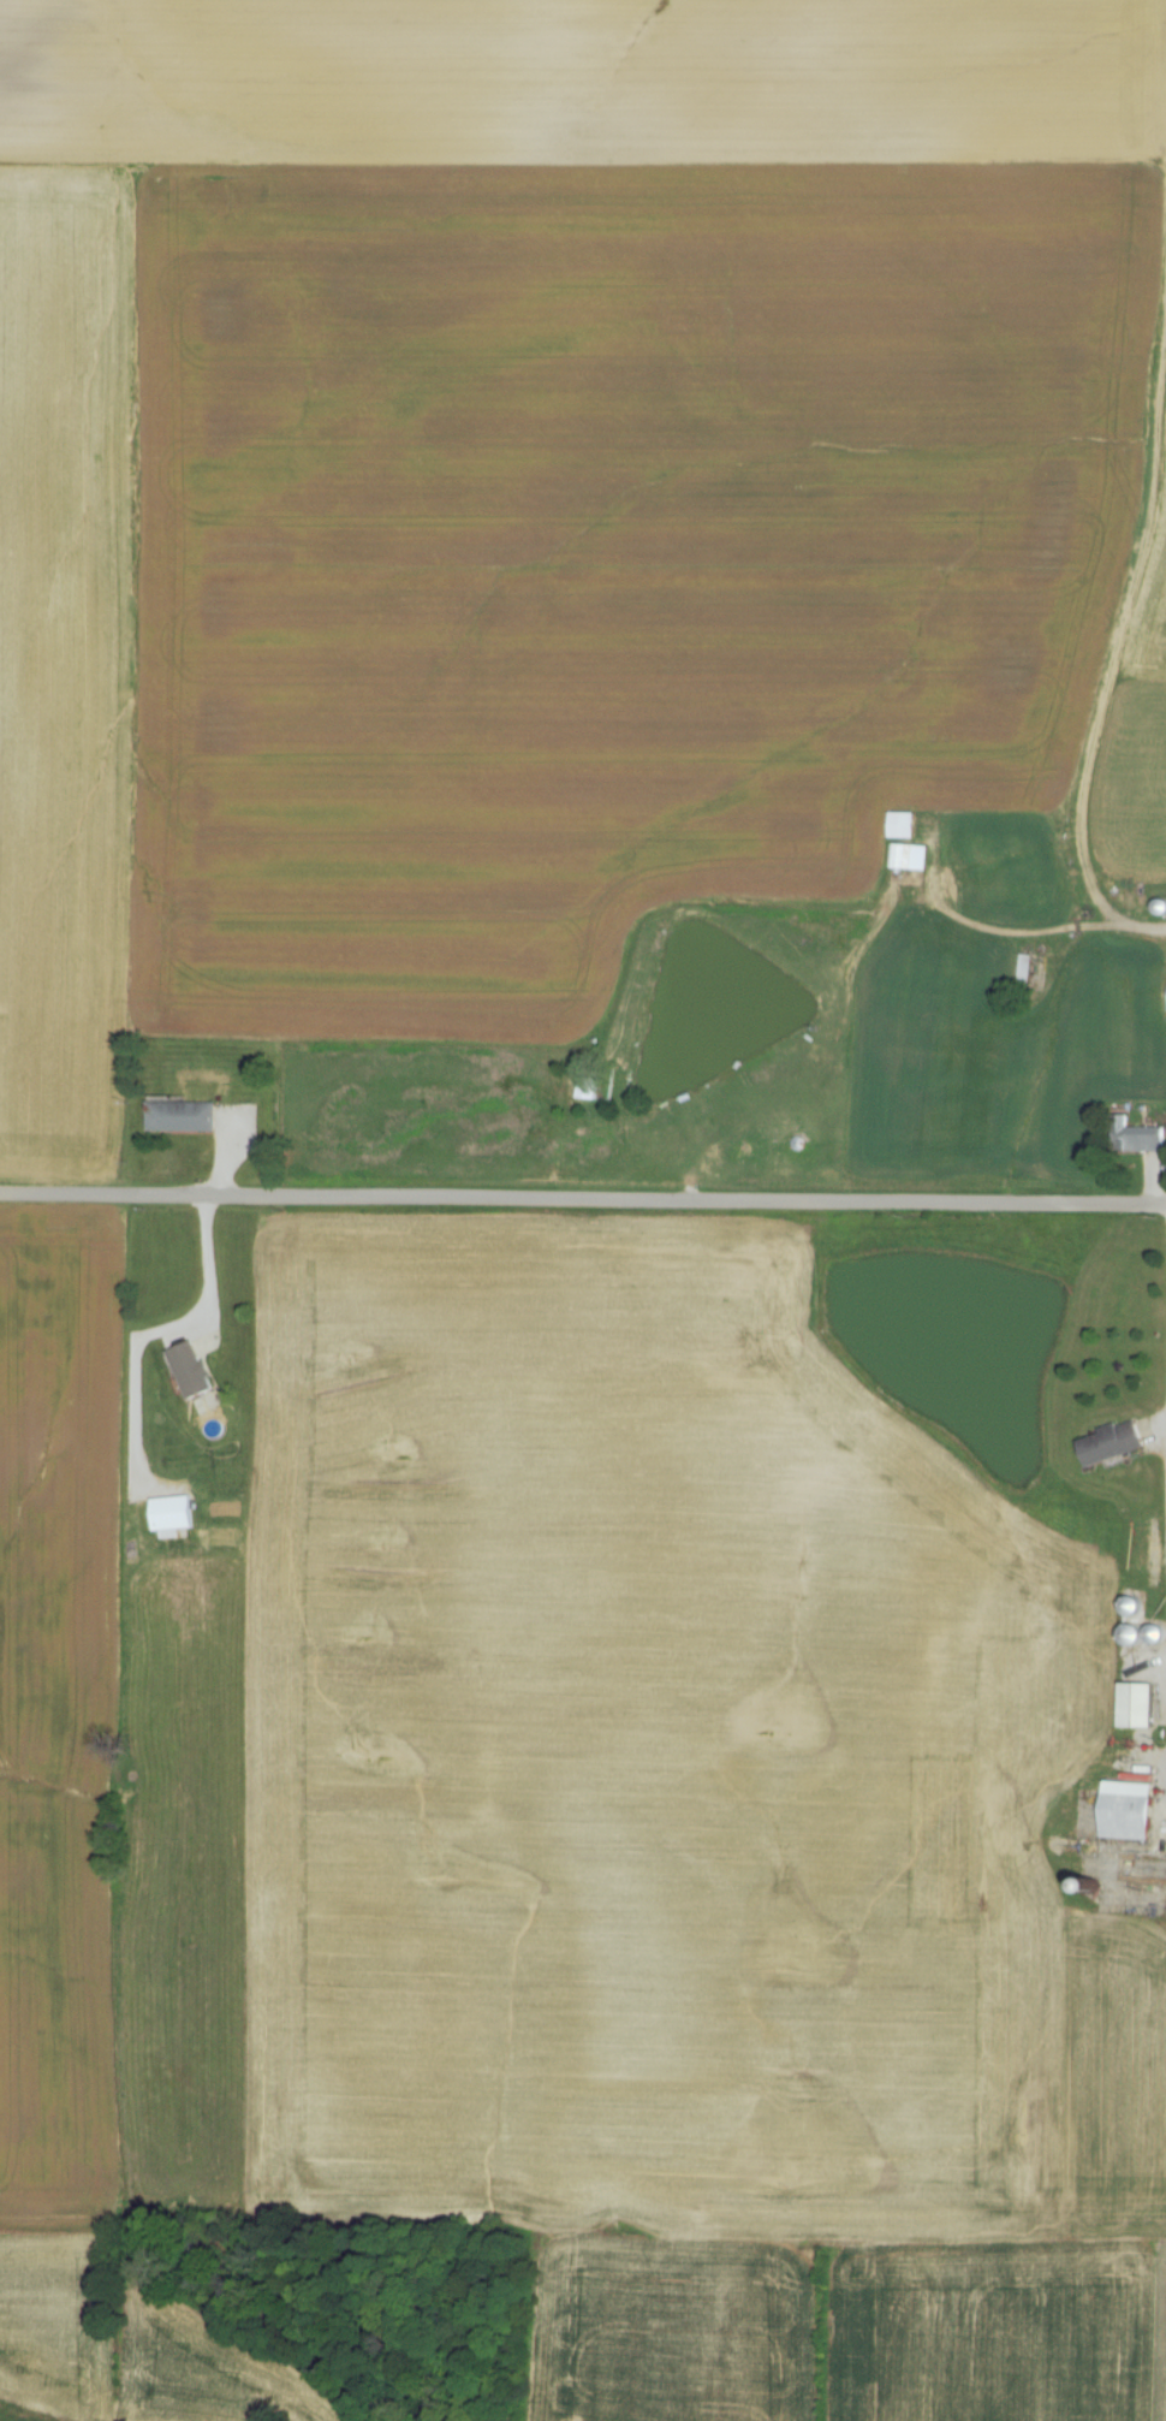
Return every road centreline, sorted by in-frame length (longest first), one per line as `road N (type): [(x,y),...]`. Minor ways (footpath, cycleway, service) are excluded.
road 1 (residential): [(0,1194),(1165,1204)]

